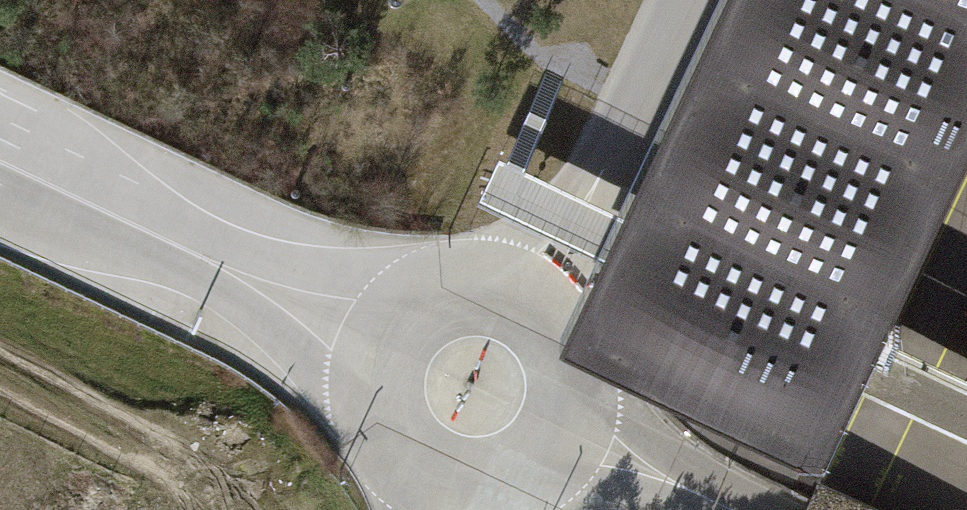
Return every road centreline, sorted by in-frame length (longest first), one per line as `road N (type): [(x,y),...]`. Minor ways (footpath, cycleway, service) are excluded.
road 1 (unclassified): [(0,170),(369,344)]
road 2 (unclassified): [(523,299),(590,207),(691,0)]
road 3 (unclassified): [(445,483),(511,474),(558,425),(567,391),(563,356),(548,324),(523,299)]
road 4 (unclassified): [(523,299),(490,283),(453,281),(418,291),(389,313),(369,344)]
road 5 (unclassified): [(369,344),(362,379),(367,415),(384,446),(411,470),(445,483)]

